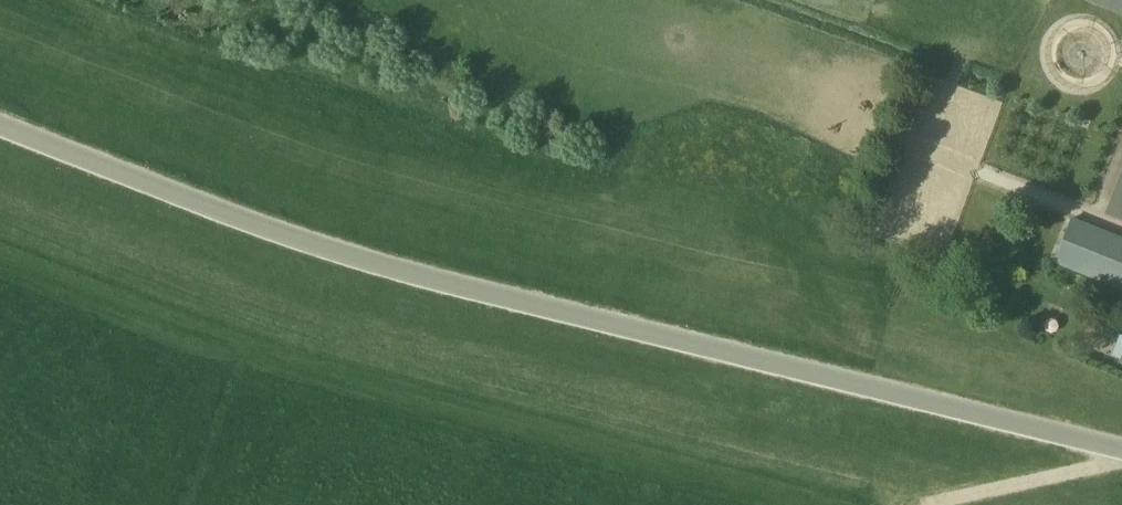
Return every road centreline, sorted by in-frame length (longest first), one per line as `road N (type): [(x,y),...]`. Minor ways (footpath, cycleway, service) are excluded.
road 1 (unclassified): [(1121,441),(420,279),(214,213),(0,128)]

